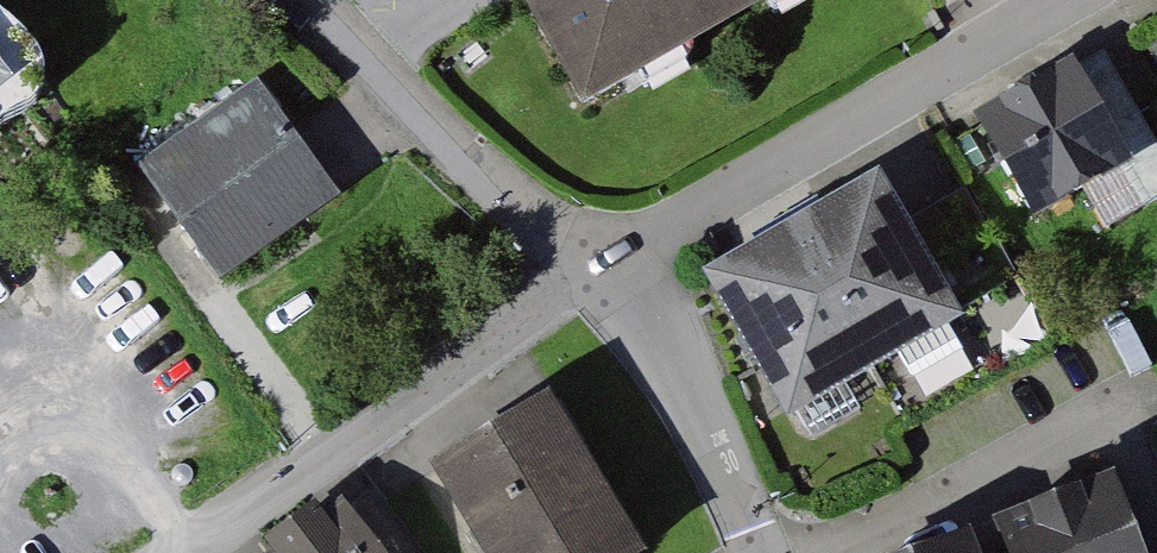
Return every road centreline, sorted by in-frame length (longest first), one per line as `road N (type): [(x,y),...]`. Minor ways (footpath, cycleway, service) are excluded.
road 1 (residential): [(1068,0),(601,265)]
road 2 (residential): [(601,265),(195,552)]
road 3 (residential): [(311,0),(410,106),(601,265)]
road 4 (unclassified): [(759,552),(640,296),(601,265)]

